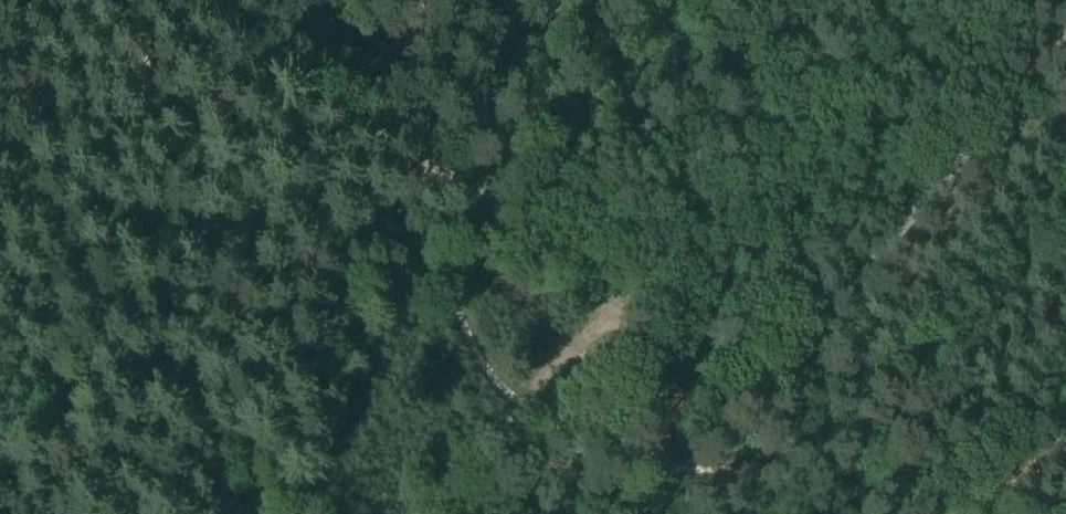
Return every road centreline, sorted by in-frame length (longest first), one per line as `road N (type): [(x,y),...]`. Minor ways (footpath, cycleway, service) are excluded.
road 1 (track): [(1020,513),(832,382),(783,365),(718,371),(611,304),(195,0)]
road 2 (track): [(1065,19),(842,293)]

